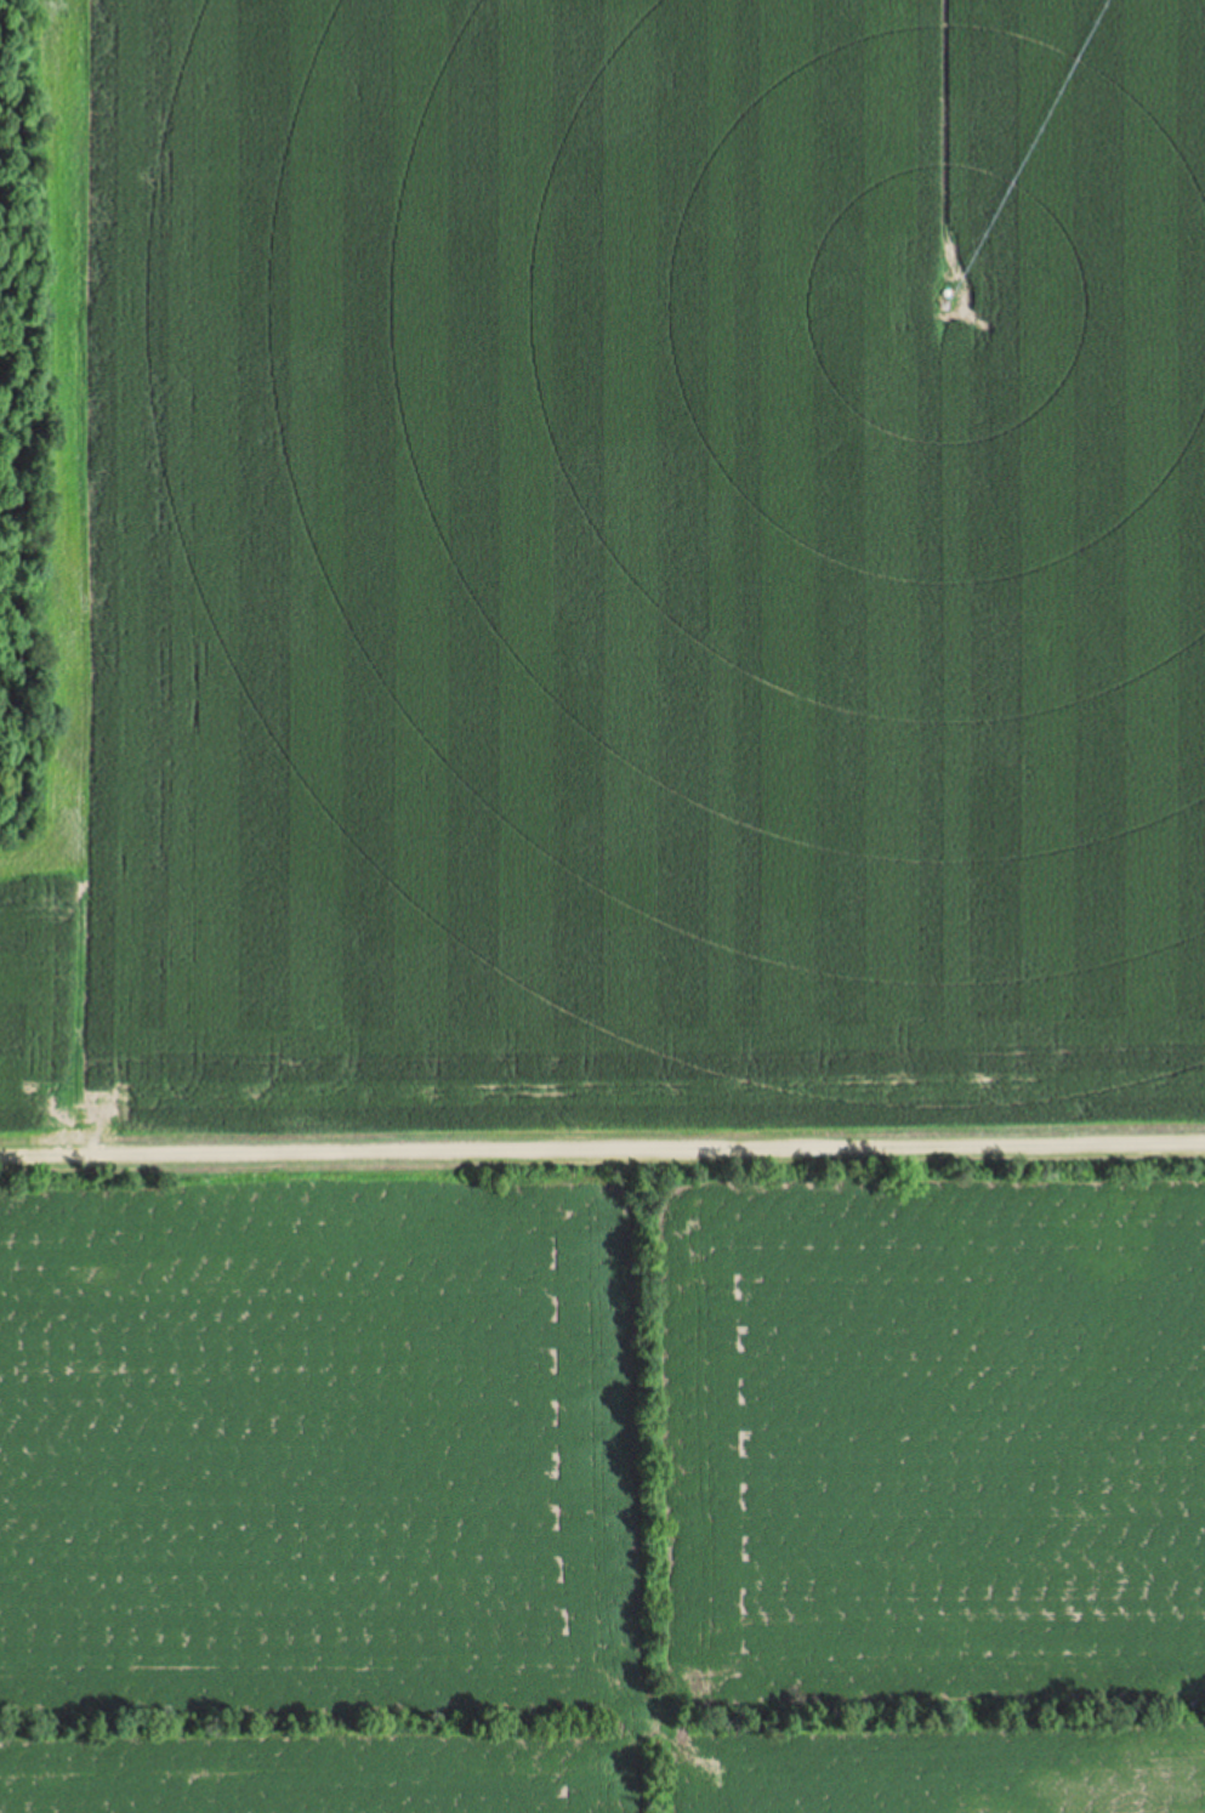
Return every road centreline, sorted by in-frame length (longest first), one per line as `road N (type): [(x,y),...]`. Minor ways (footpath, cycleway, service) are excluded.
road 1 (residential): [(0,1164),(1204,1142)]

